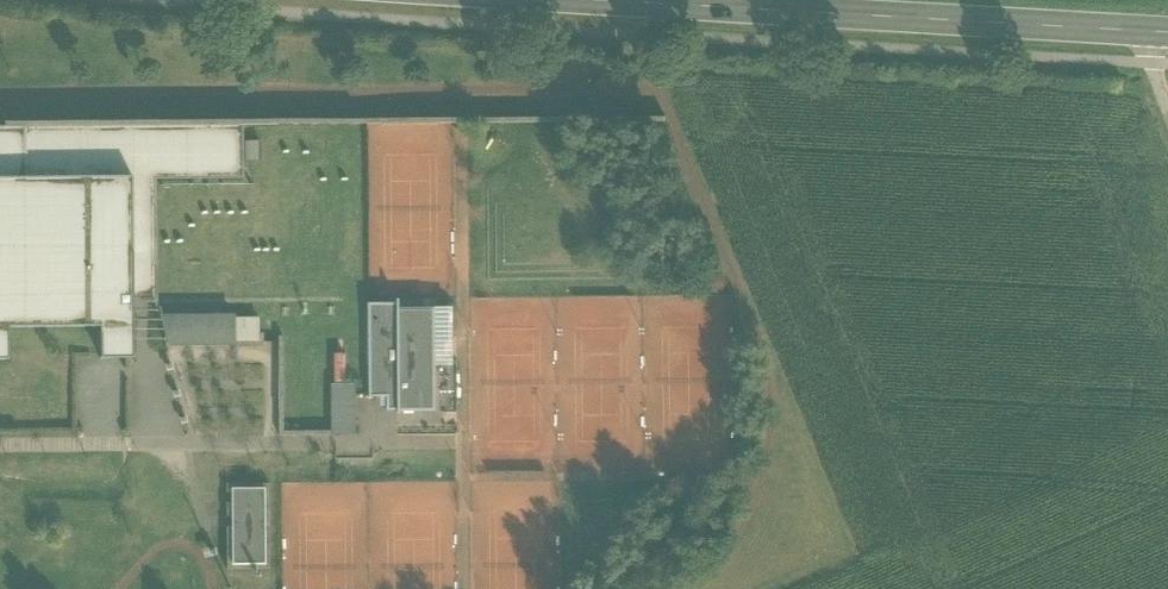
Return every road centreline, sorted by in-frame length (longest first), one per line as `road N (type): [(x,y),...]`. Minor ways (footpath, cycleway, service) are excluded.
road 1 (secondary): [(606,0),(1167,33)]

